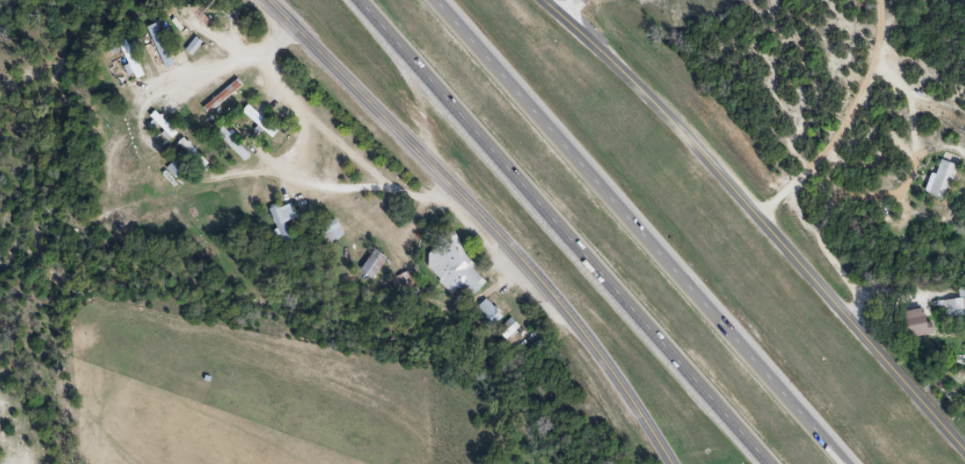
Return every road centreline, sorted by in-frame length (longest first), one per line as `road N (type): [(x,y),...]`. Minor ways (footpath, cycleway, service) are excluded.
road 1 (motorway): [(842,463),(429,0)]
road 2 (tertiary): [(672,463),(591,340),(467,201),(266,0)]
road 3 (motorway): [(356,0),(765,463)]
road 4 (tertiary): [(964,450),(691,139),(545,0)]

